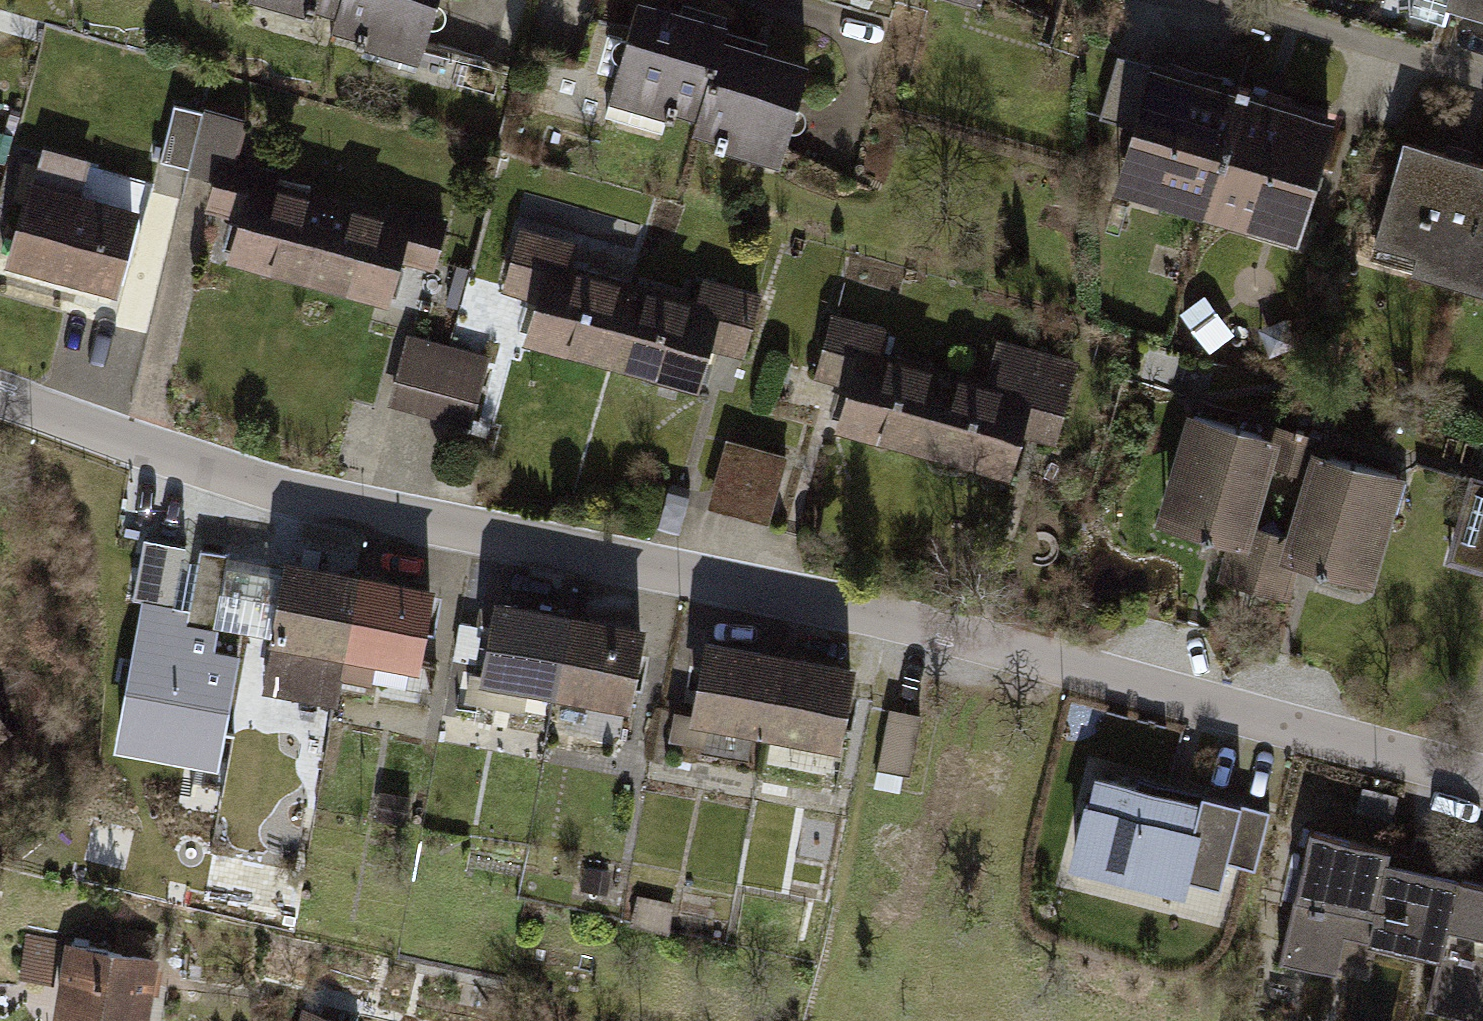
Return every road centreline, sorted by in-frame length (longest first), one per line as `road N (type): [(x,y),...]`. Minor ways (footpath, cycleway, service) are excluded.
road 1 (residential): [(0,392),(218,473),(880,619),(1482,779)]
road 2 (residential): [(1482,81),(1200,0)]

